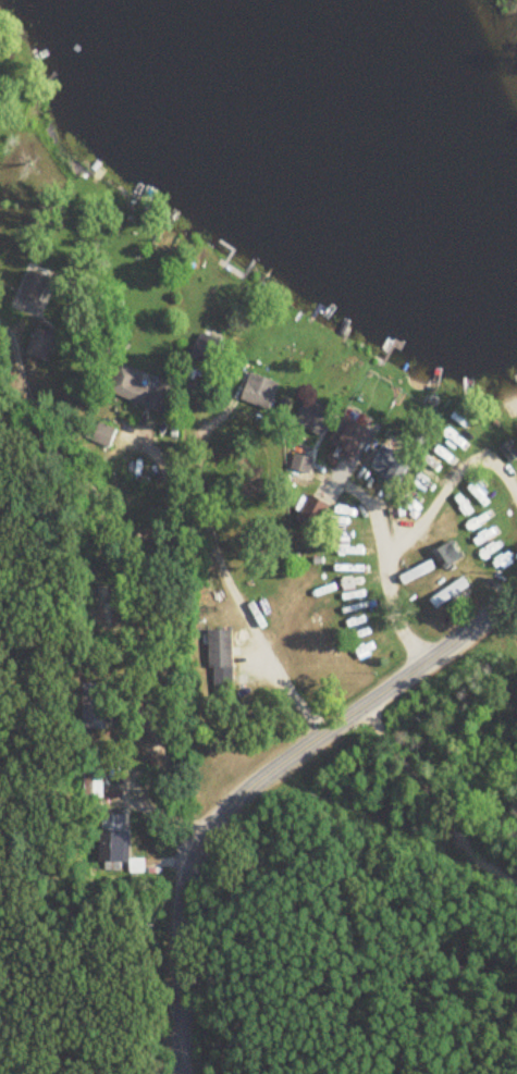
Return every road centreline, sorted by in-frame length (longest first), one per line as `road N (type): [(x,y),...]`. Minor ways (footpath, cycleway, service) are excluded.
road 1 (residential): [(181,1073),(183,899),(219,818),(516,592)]
road 2 (residential): [(195,857),(167,803),(159,671),(90,490),(52,446),(0,413)]
road 3 (residential): [(321,737),(214,563),(197,453),(186,442),(140,439)]

